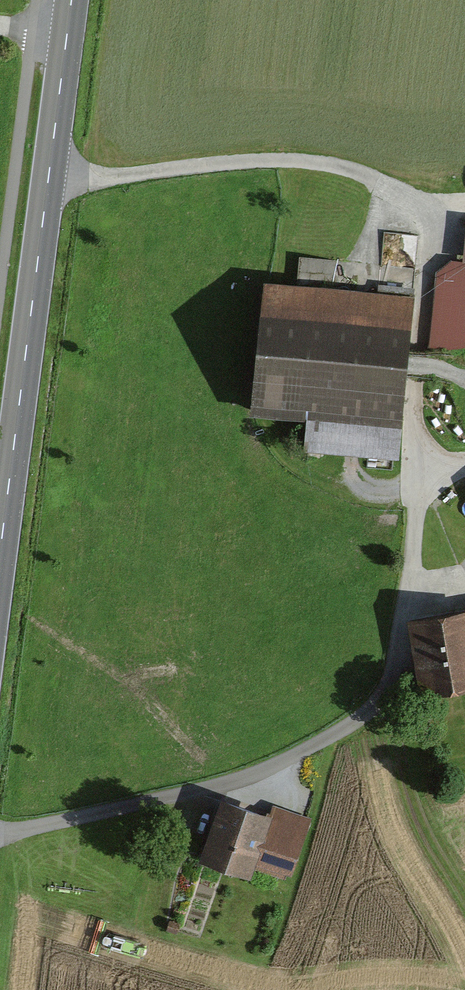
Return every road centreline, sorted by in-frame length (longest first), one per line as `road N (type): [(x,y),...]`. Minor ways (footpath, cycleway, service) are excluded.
road 1 (track): [(0,829),(251,775),(360,720),(385,689),(401,630),(418,473),(464,459)]
road 2 (secondary): [(74,0),(0,574)]
road 3 (track): [(52,175),(286,158),(437,206),(464,202)]
road 4 (track): [(385,689),(429,844),(464,903)]

